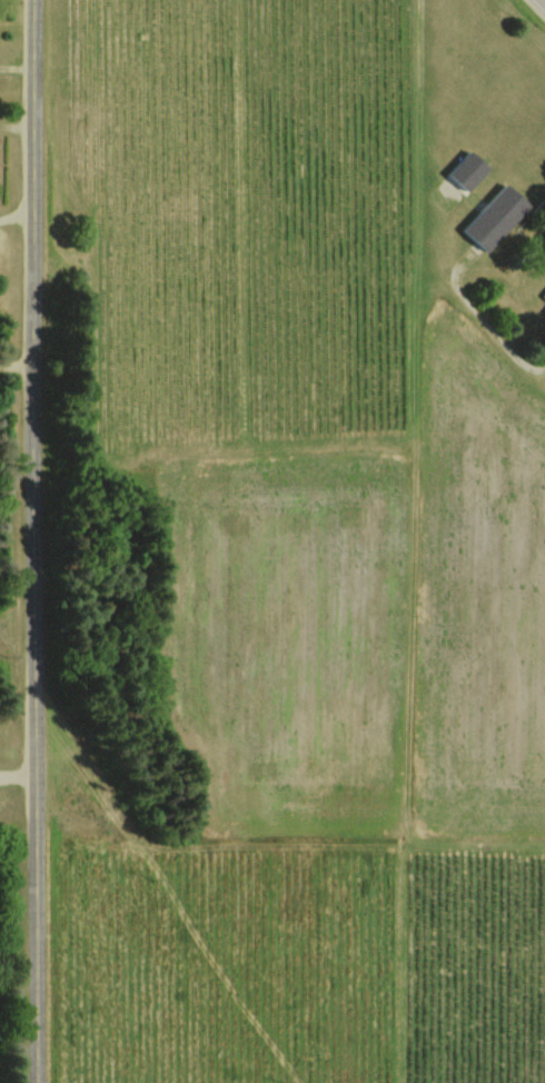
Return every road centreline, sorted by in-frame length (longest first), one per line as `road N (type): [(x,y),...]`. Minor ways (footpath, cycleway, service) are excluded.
road 1 (residential): [(34,0),(38,1082)]

